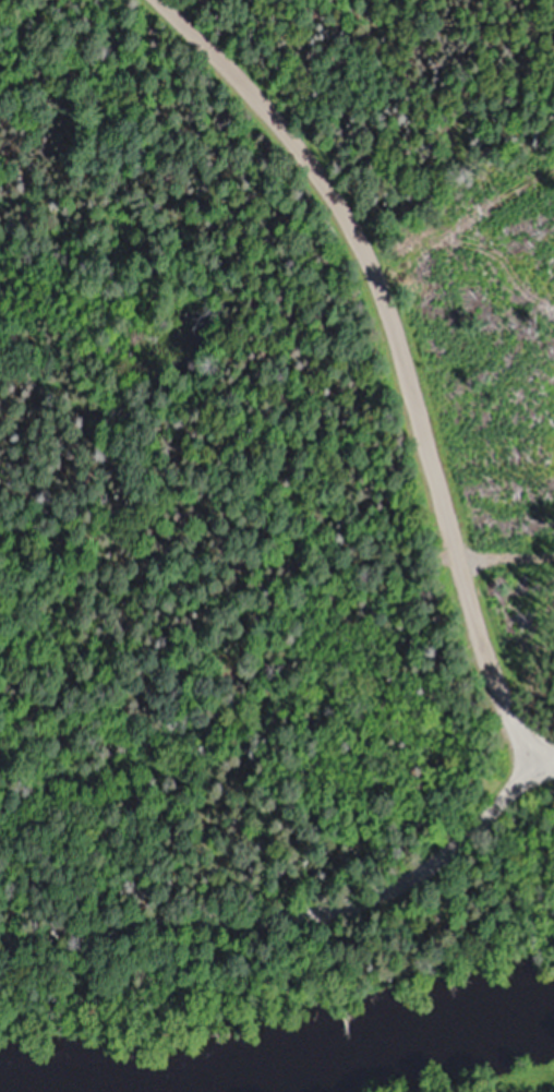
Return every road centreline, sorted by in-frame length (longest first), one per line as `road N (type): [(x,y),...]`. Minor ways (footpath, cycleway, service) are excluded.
road 1 (residential): [(553,766),(532,764),(474,624),(409,380),(347,215),(262,103),(160,0)]

